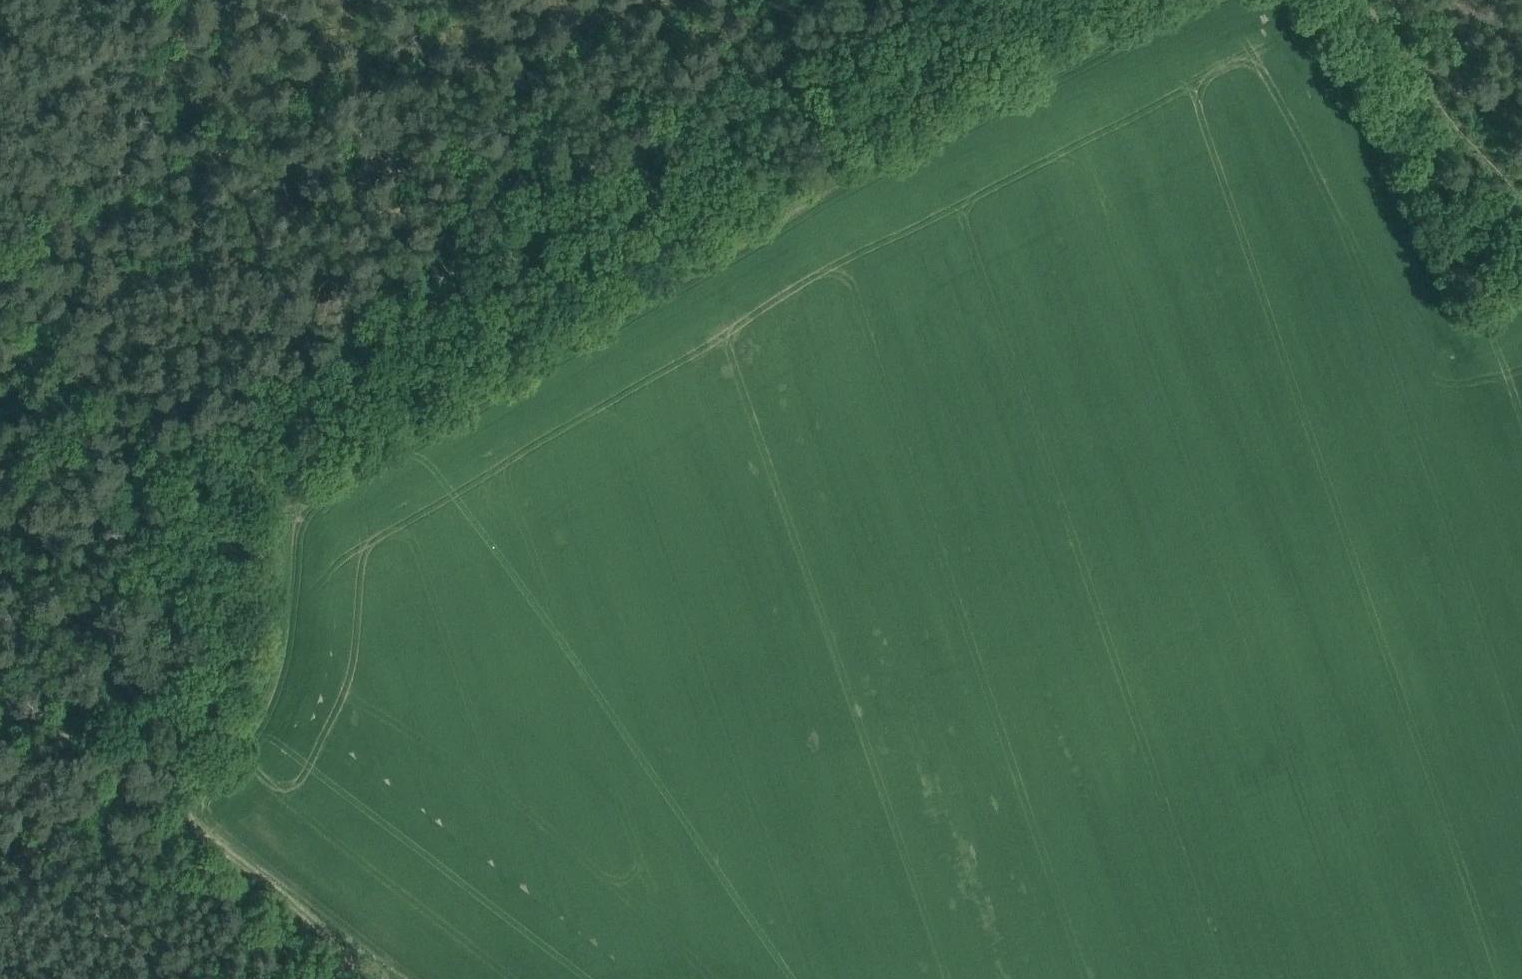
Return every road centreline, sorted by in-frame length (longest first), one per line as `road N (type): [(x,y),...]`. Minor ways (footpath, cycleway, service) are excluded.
road 1 (track): [(365,970),(270,885),(0,678)]
road 2 (track): [(1521,194),(1376,0)]

